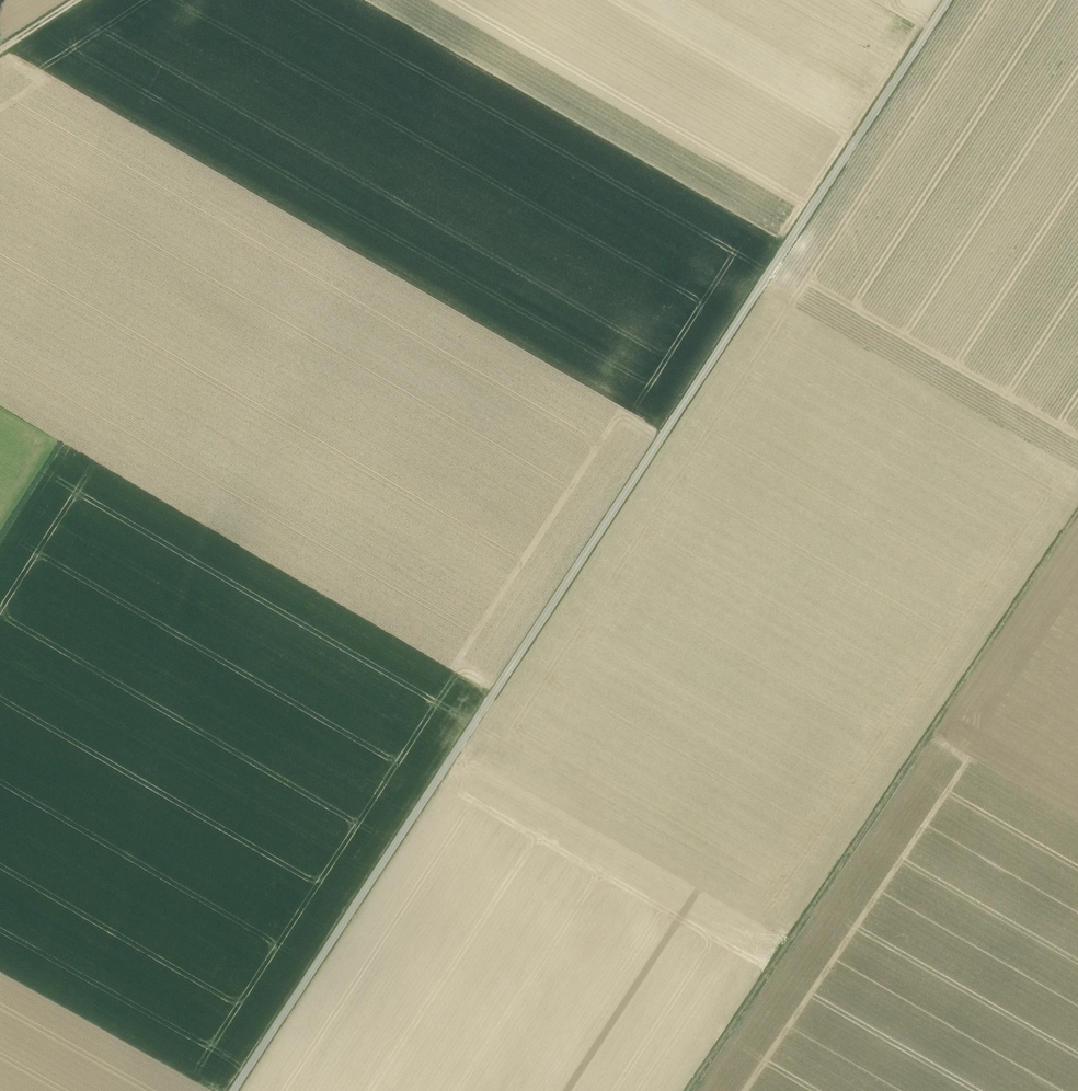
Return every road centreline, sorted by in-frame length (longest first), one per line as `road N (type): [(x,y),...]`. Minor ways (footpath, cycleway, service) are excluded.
road 1 (residential): [(947,0),(231,1090)]
road 2 (track): [(1077,509),(686,1090)]

